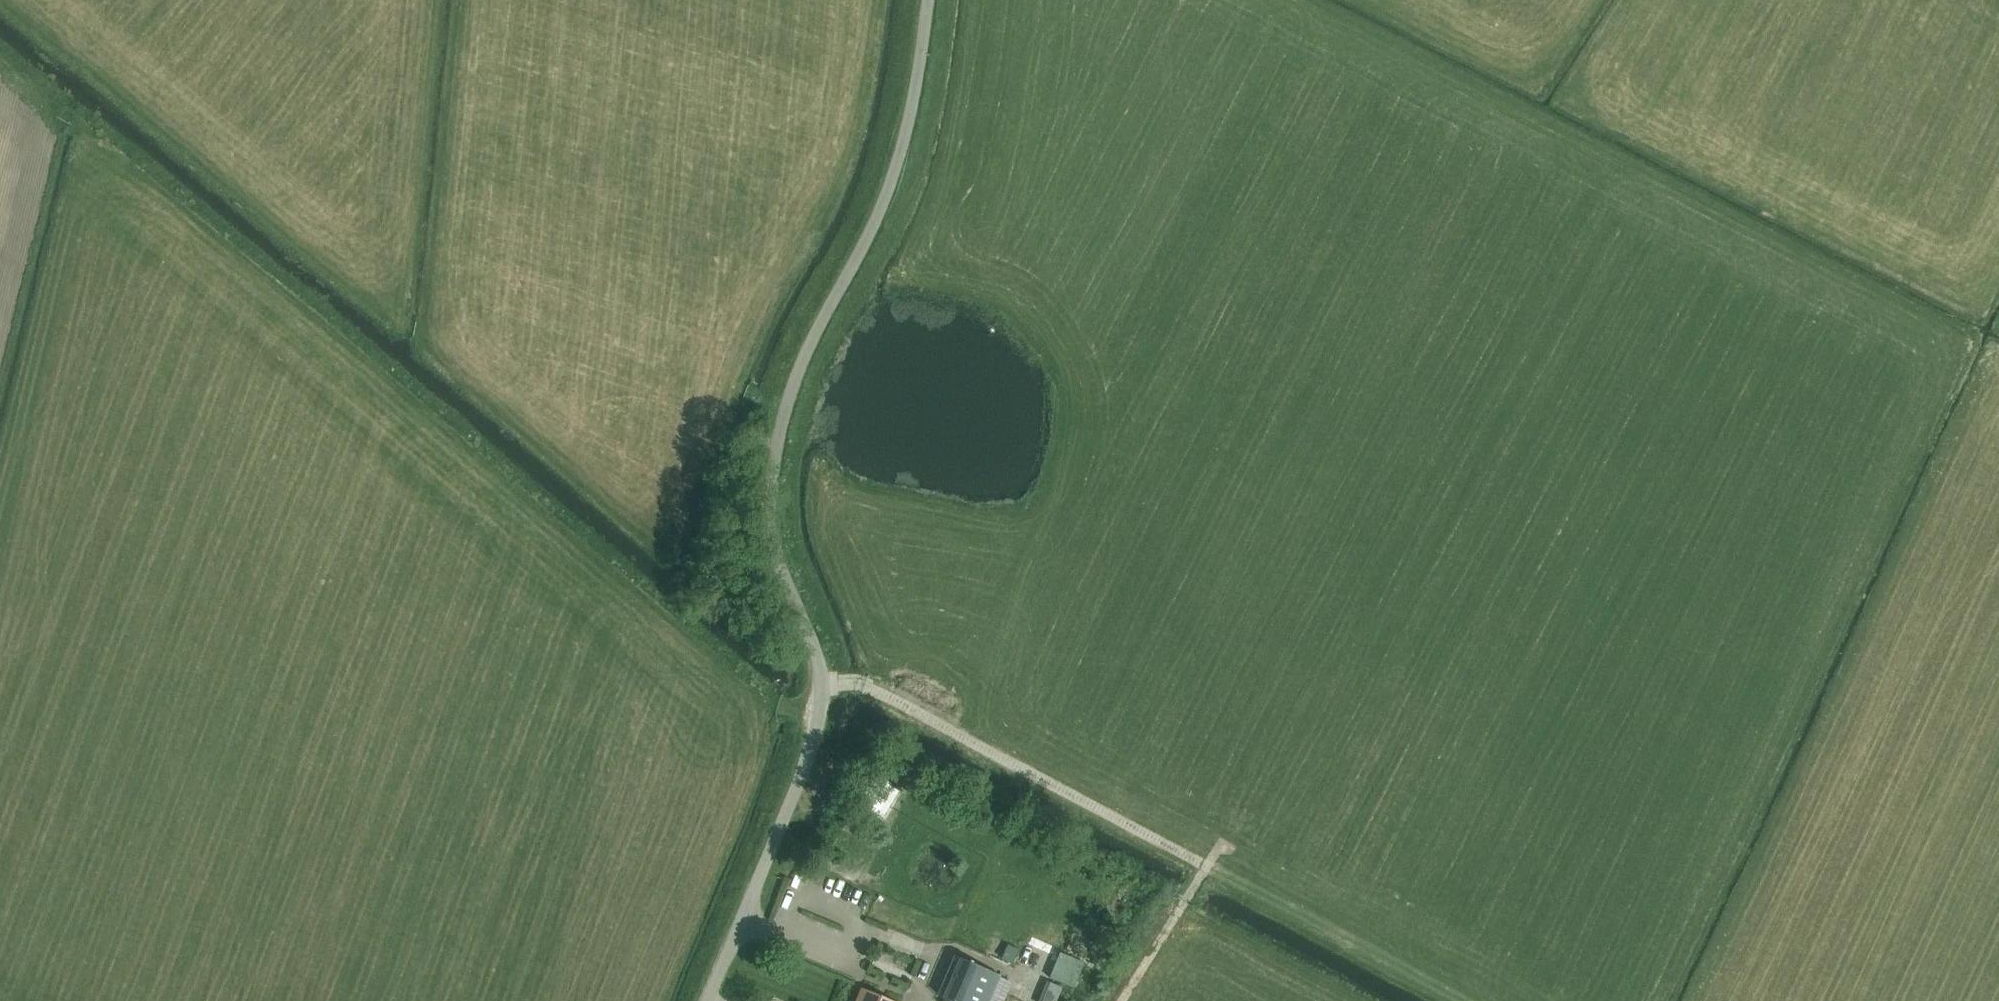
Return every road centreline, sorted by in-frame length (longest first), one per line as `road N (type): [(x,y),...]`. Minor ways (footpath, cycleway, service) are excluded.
road 1 (unclassified): [(708,1000),(801,778),(822,690),(777,554),(777,439),(807,350),(891,182),(925,0)]

